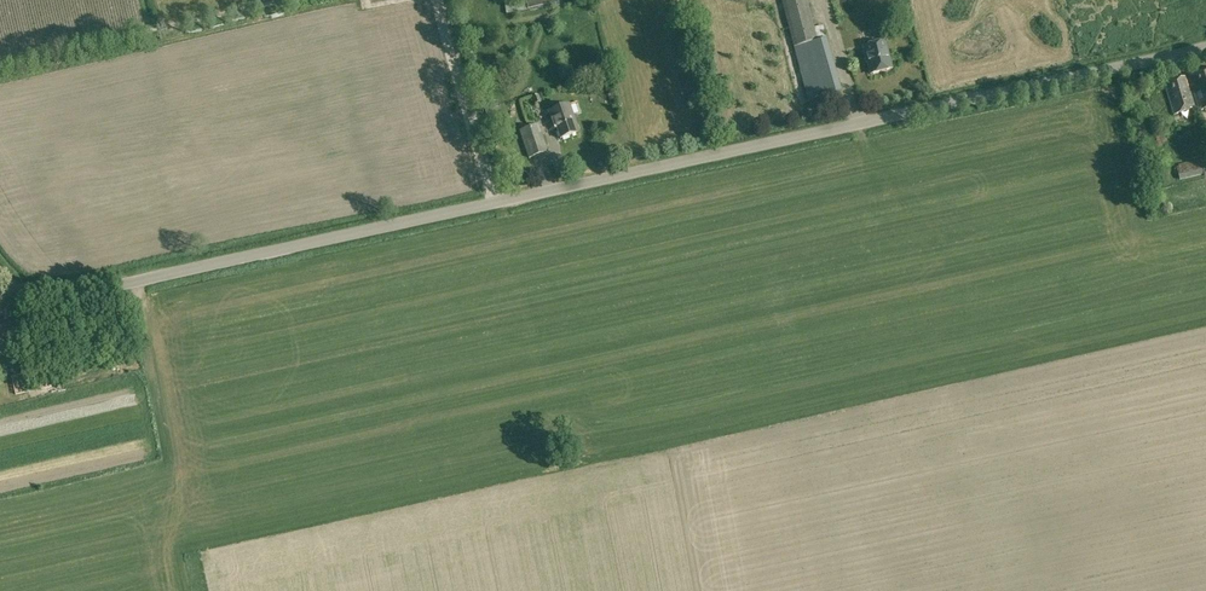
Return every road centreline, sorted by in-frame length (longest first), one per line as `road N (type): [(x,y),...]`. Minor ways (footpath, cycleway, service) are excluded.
road 1 (unclassified): [(0,274),(26,293),(88,293),(1205,46)]

